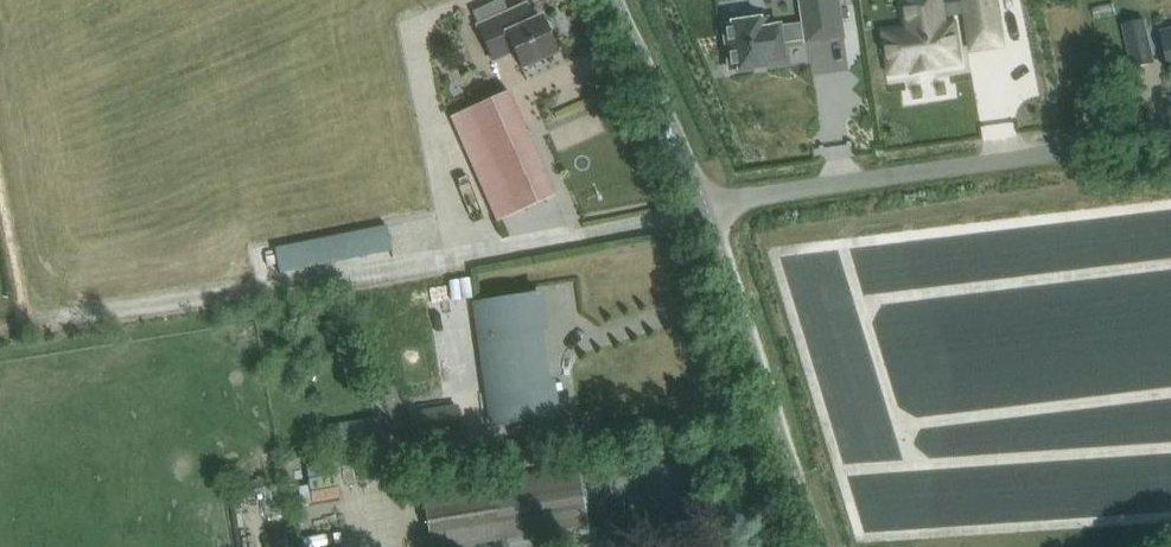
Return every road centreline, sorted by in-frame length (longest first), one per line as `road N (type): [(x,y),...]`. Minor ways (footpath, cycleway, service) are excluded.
road 1 (unclassified): [(705,212),(1170,142)]
road 2 (tertiary): [(815,546),(705,212)]
road 3 (tertiary): [(705,212),(608,0)]

